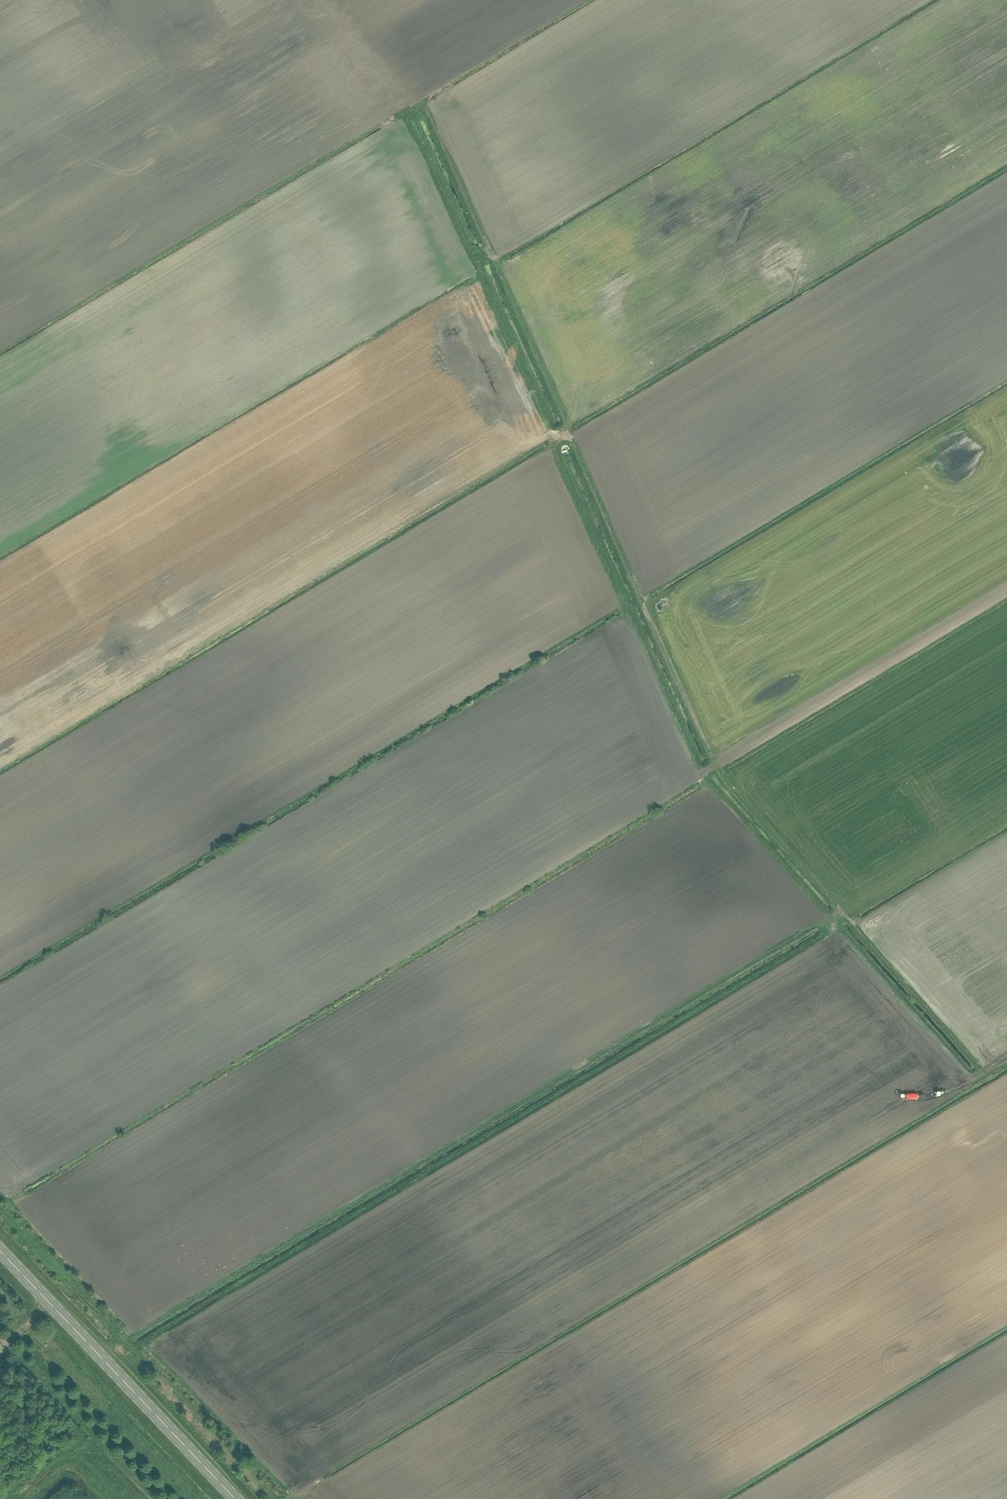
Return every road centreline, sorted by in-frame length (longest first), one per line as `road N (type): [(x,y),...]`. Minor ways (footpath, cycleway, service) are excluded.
road 1 (track): [(276,1498),(0,1208)]
road 2 (primary): [(235,1498),(0,1251)]

